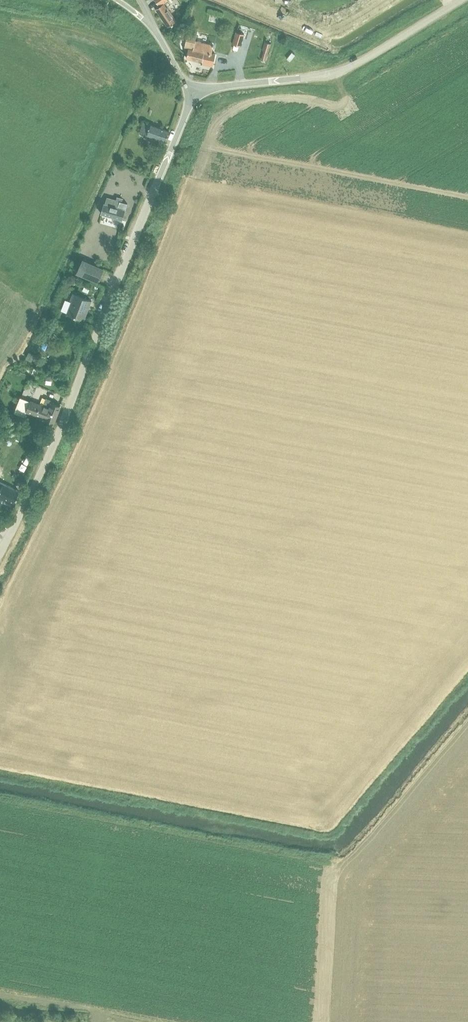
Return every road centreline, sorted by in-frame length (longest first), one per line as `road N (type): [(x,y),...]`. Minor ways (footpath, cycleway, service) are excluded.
road 1 (residential): [(0,551),(49,456),(185,117),(188,91)]
road 2 (unclassified): [(188,91),(337,72),(461,0)]

